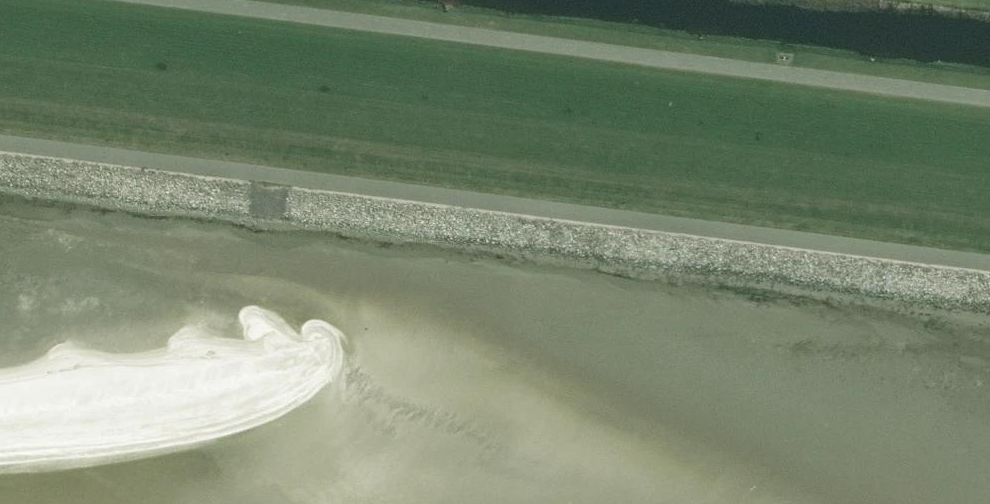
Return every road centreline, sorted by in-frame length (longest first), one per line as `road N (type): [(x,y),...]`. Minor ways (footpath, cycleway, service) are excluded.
road 1 (unclassified): [(0,162),(989,281)]
road 2 (unclassified): [(989,104),(115,0)]

